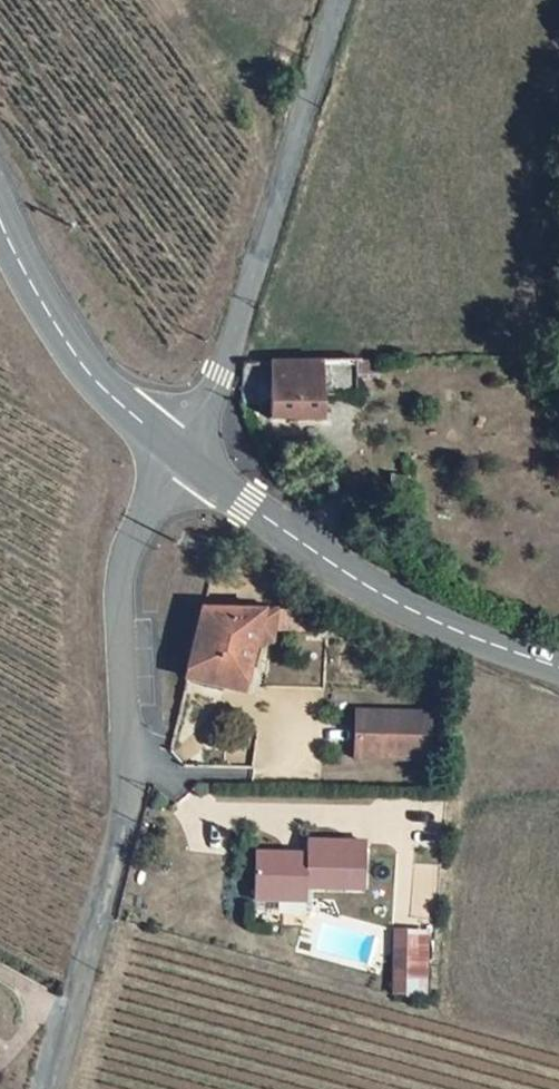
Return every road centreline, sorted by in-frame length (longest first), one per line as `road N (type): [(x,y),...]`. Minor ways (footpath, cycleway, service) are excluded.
road 1 (unclassified): [(52,1088),(119,835),(127,760),(125,563),(176,442)]
road 2 (unclassified): [(176,442),(222,373),(338,0)]
road 3 (tertiary): [(176,442),(328,561),(404,605),(558,667)]
road 4 (tertiary): [(0,219),(63,337),(102,388),(176,442)]

